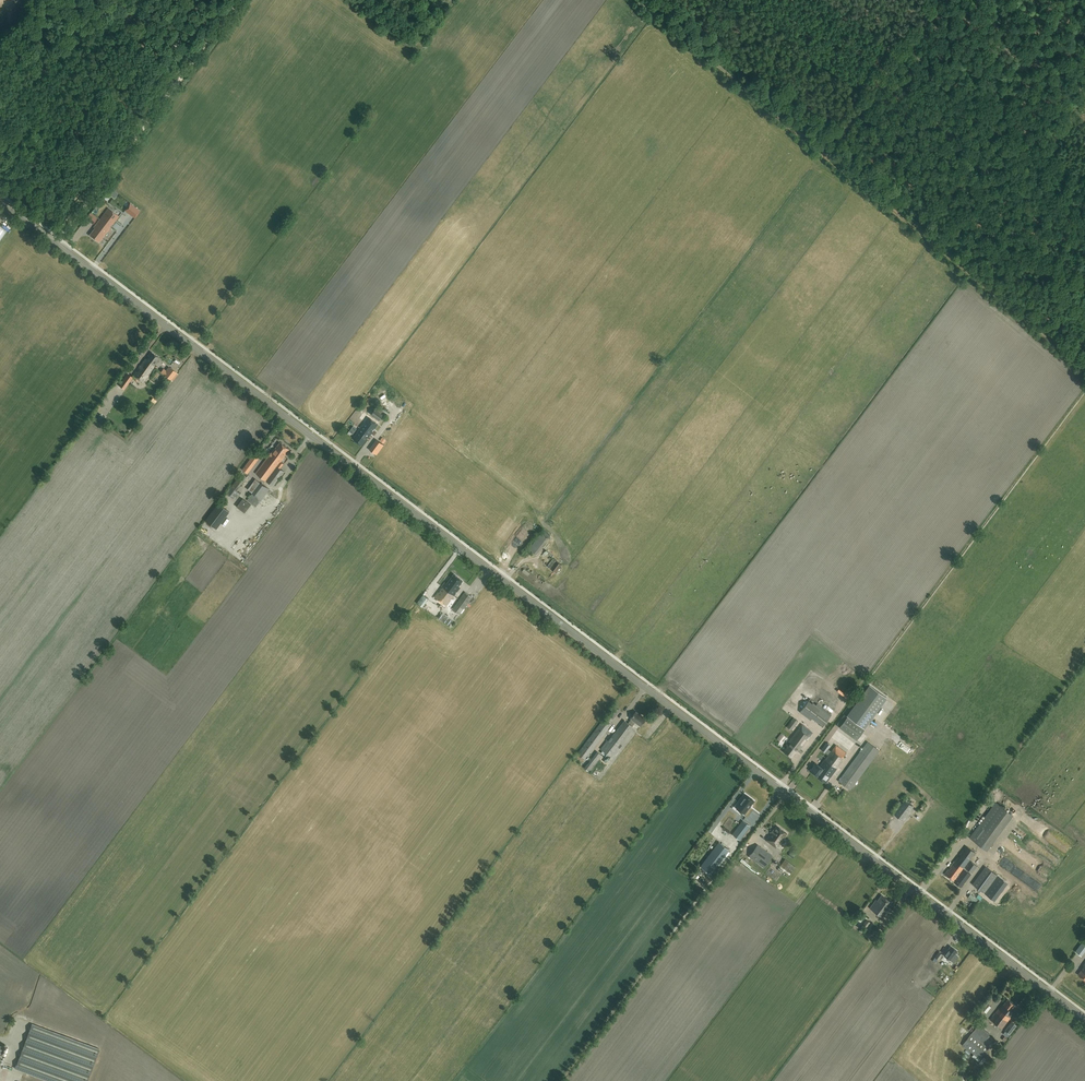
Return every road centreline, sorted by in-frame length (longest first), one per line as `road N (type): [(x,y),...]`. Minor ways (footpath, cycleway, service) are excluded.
road 1 (tertiary): [(1084,1020),(0,201)]
road 2 (track): [(1084,366),(639,0)]
road 3 (track): [(1084,179),(1047,154),(928,0)]
road 4 (track): [(196,57),(60,238)]
road 5 (track): [(824,152),(937,0)]
road 6 (track): [(351,0),(413,44),(451,0)]

